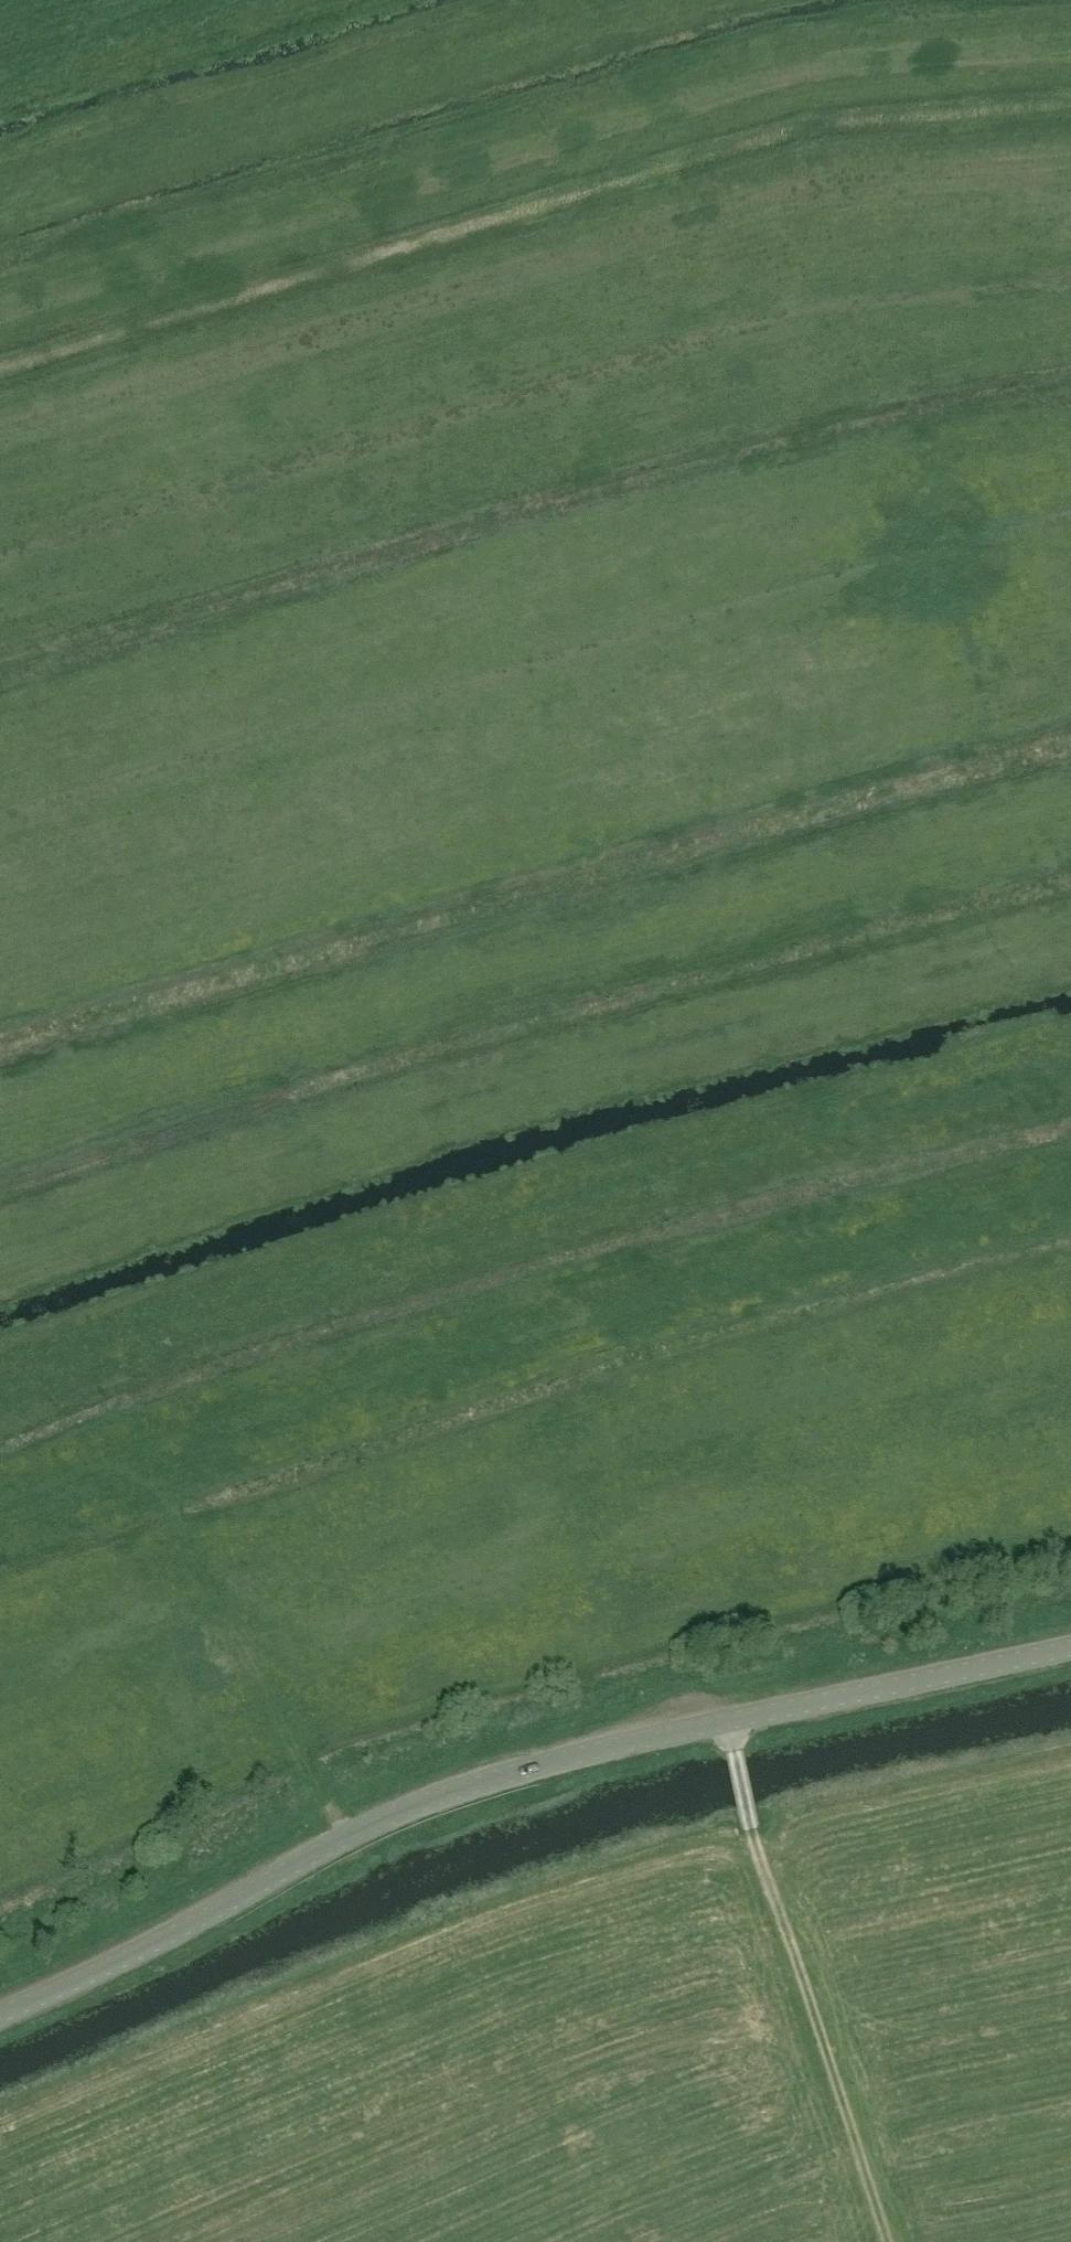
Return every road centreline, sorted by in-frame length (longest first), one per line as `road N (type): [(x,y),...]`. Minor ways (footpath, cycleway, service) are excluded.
road 1 (unclassified): [(0,2016),(412,1808),(510,1775),(1070,1652)]
road 2 (track): [(718,1729),(889,2241)]

